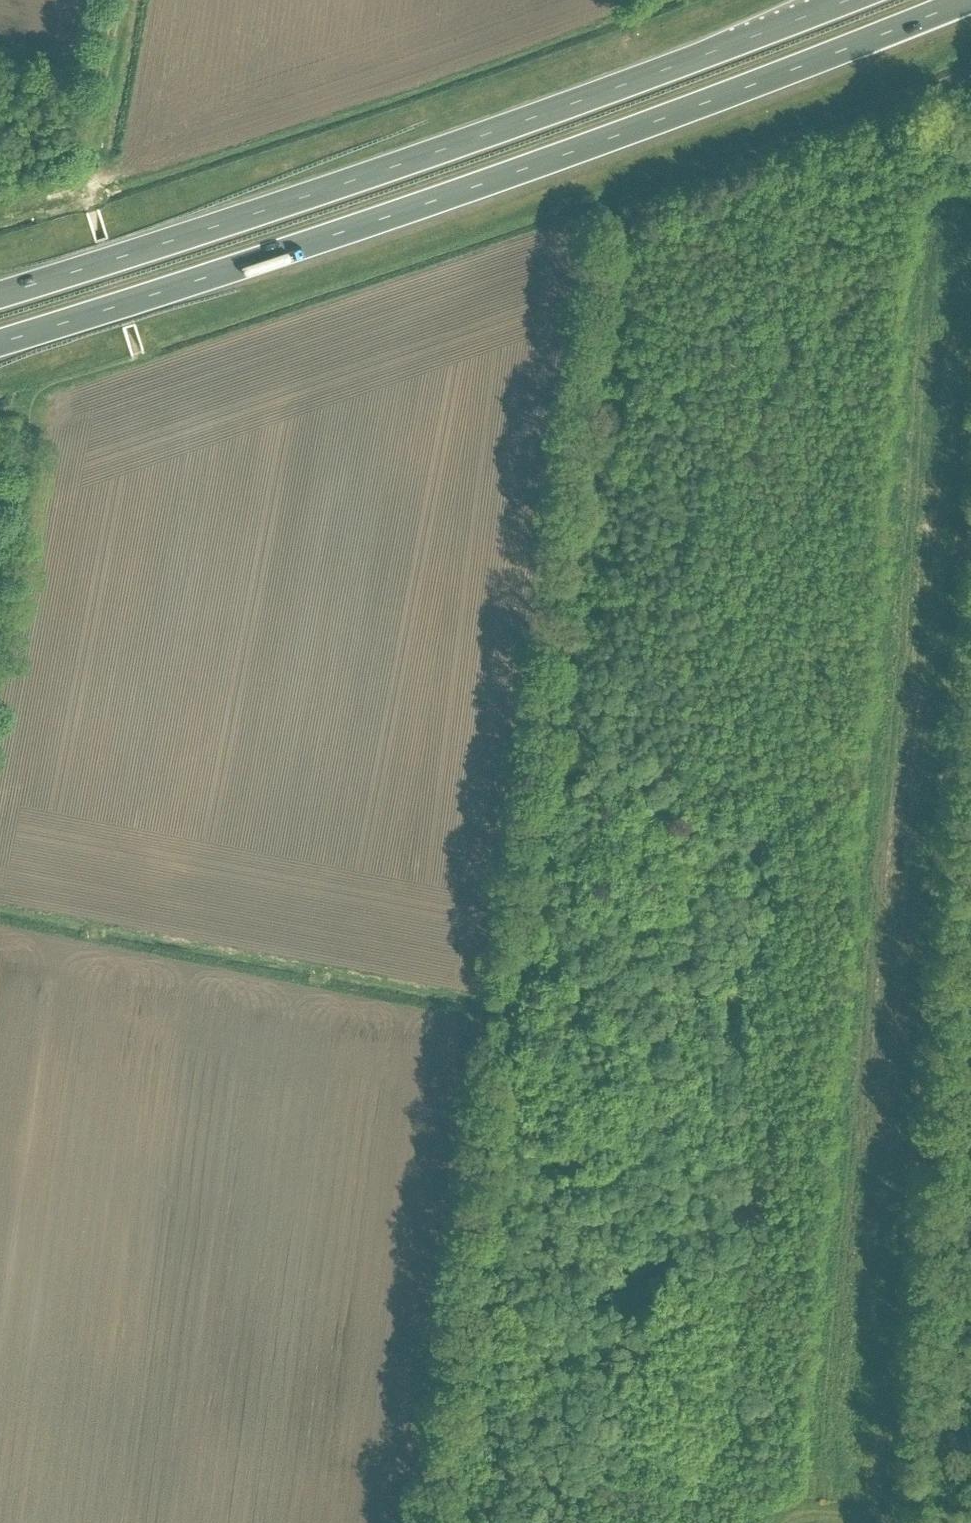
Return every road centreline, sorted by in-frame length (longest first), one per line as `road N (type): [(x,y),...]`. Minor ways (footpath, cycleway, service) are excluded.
road 1 (trunk): [(0,343),(305,248),(657,124),(967,0)]
road 2 (trunk): [(849,0),(294,202),(0,293)]
road 3 (track): [(940,1522),(794,1512),(772,1522)]
road 4 (track): [(29,392),(0,542)]

